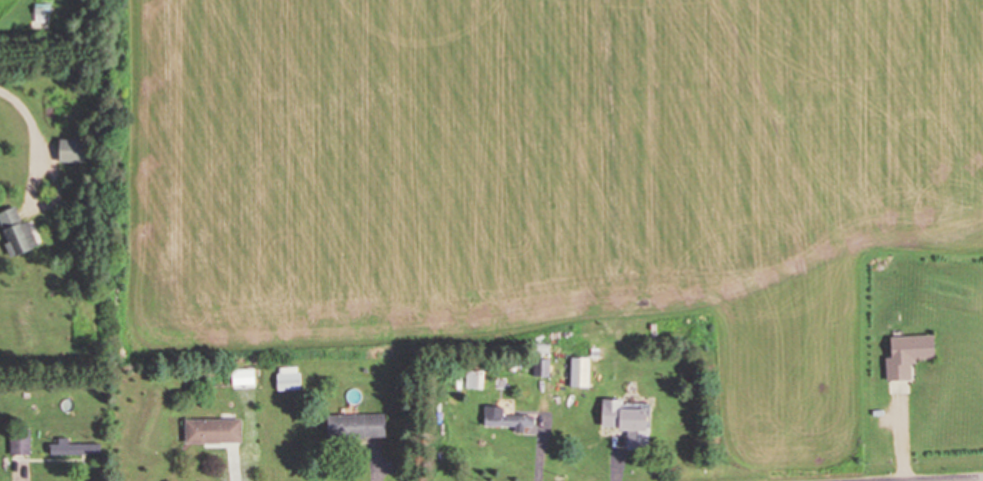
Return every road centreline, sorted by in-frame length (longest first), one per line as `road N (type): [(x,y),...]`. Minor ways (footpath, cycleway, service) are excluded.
road 1 (residential): [(450,0),(458,28),(491,74),(516,93),(570,109),(982,93)]

